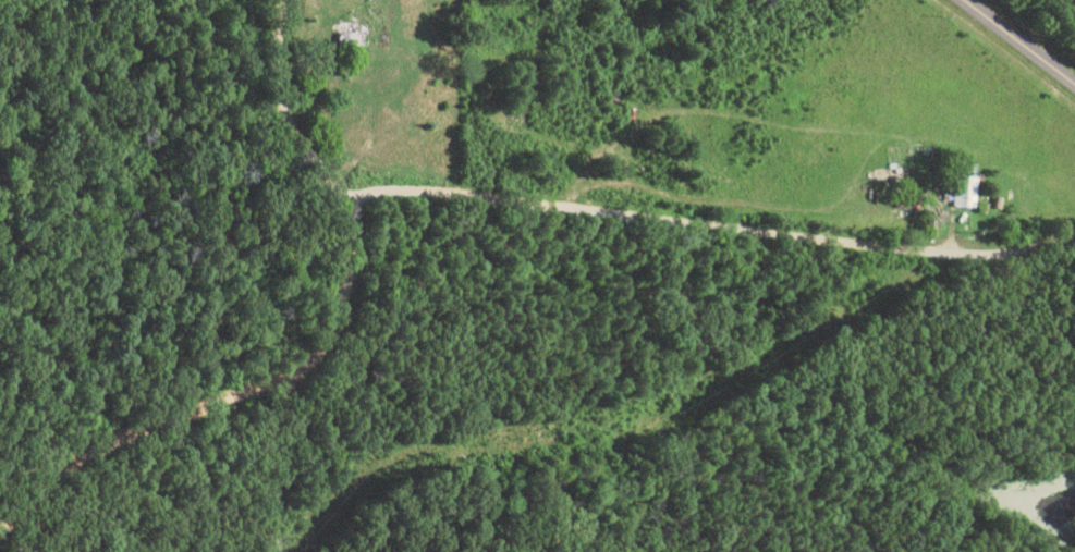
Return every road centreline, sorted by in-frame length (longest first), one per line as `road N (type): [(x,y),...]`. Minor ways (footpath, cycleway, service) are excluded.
road 1 (residential): [(1074,219),(813,219),(345,184),(282,59),(285,0)]
road 2 (residential): [(0,531),(98,450),(259,387)]
road 3 (residential): [(259,387),(310,358),(340,294),(345,184)]

